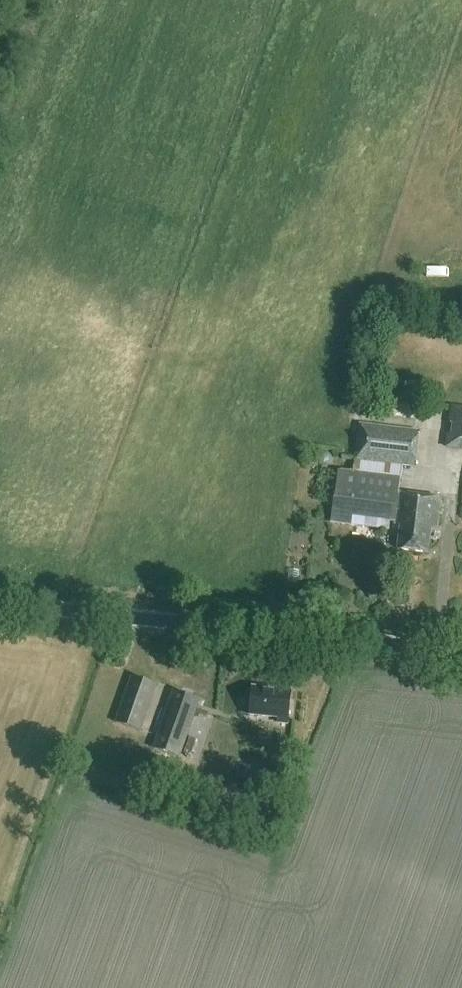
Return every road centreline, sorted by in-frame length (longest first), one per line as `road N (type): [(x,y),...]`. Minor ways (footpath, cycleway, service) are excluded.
road 1 (unclassified): [(461,653),(0,604)]

